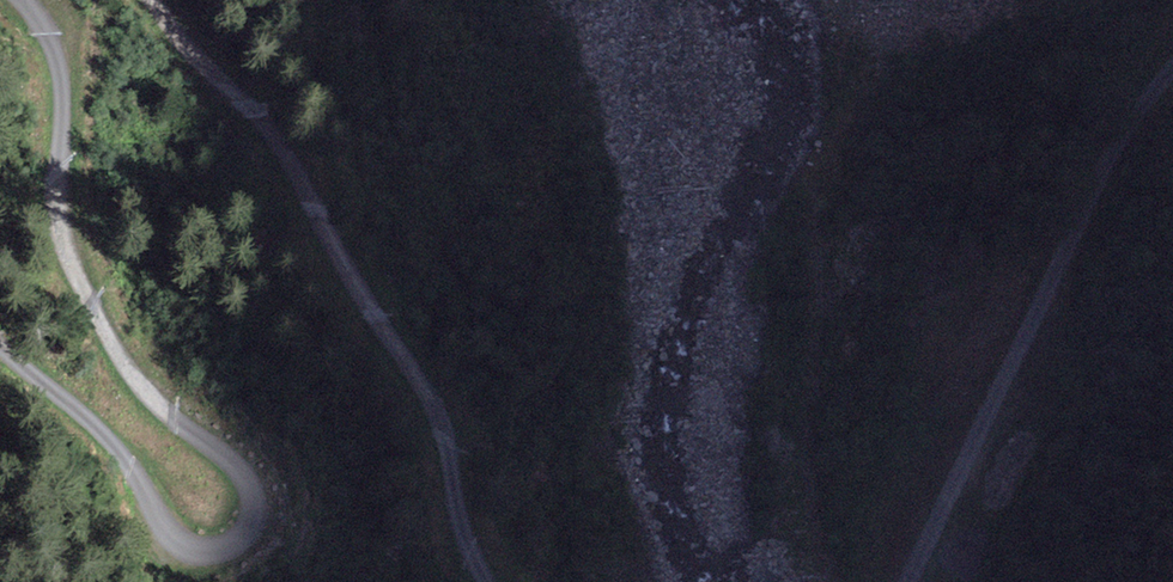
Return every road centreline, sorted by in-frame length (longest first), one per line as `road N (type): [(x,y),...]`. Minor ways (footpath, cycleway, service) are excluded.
road 1 (unclassified): [(19,0),(59,51),(62,213),(74,264),(134,383),(243,471),(254,493),(237,542),(214,553),(172,536),(117,448),(0,344)]
road 2 (unclassified): [(479,581),(453,522),(441,418),(427,390),(355,283),(282,148),(189,53),(151,0)]
road 3 (unclassified): [(1172,67),(1136,109),(1090,195),(907,581)]
road 4 (track): [(842,581),(814,500),(826,293),(814,230),(833,155),(873,69)]

